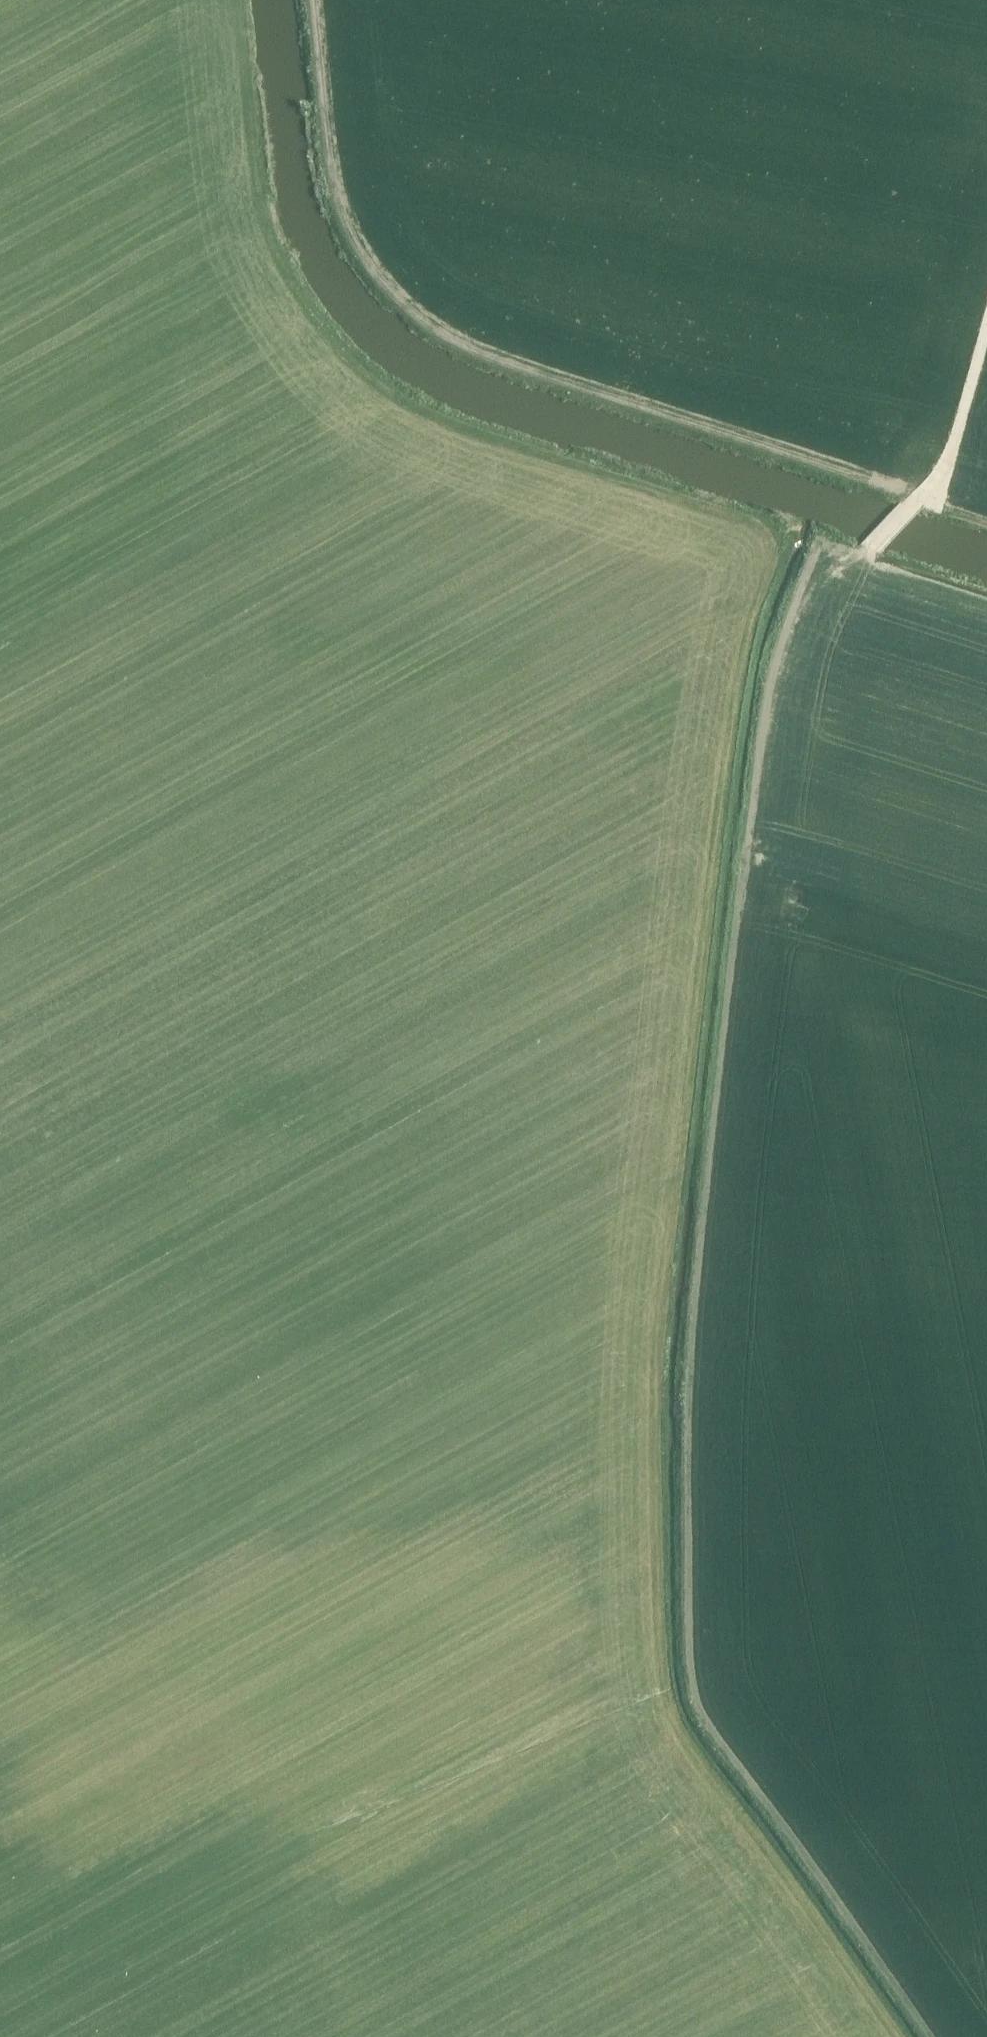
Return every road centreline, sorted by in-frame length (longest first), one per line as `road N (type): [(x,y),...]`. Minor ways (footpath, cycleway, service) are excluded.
road 1 (track): [(850,574),(936,485),(956,448),(986,340)]

